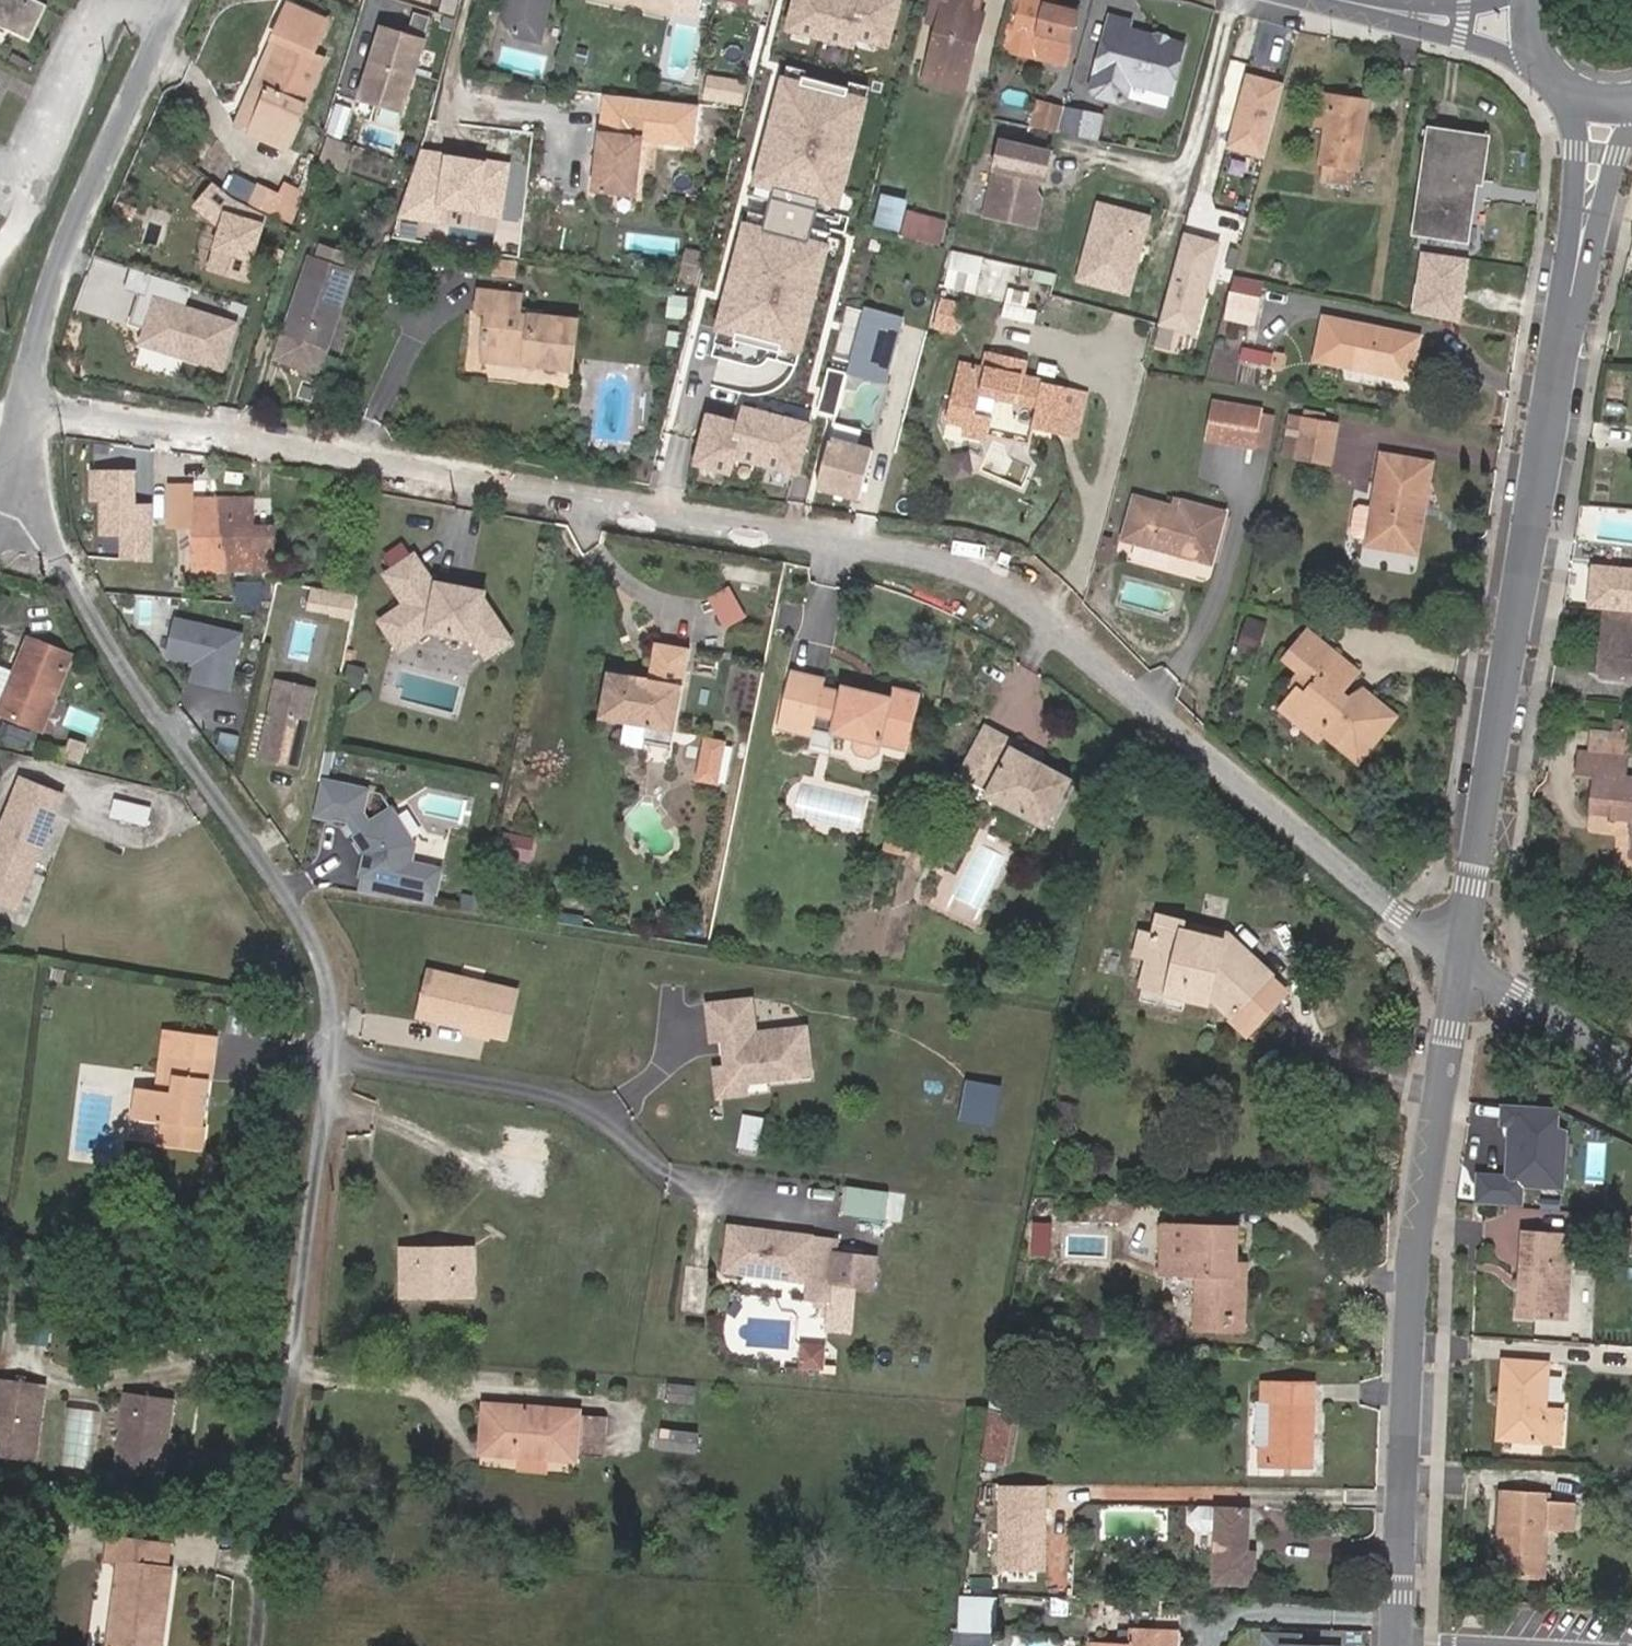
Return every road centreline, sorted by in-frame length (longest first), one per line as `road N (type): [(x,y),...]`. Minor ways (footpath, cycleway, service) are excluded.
road 1 (residential): [(31,389),(247,444),(963,564),(1022,593),(1460,959)]
road 2 (residential): [(2,495),(21,501),(46,531),(151,707),(289,901),(322,984),(326,1071),(262,1578),(241,1645)]
road 3 (residential): [(1396,1643),(1413,1259),(1460,959)]
road 4 (residential): [(1460,959),(1562,324)]
road 5 (residential): [(191,0),(62,287),(31,389)]
road 6 (residential): [(1559,89),(1576,148),(1562,324)]
road 7 (residential): [(1562,324),(1631,119)]
road 8 (residential): [(1460,959),(1631,1068)]
road 9 (tertiary): [(1348,1),(1538,66)]
road 10 (tertiary): [(1479,0),(1348,1)]

